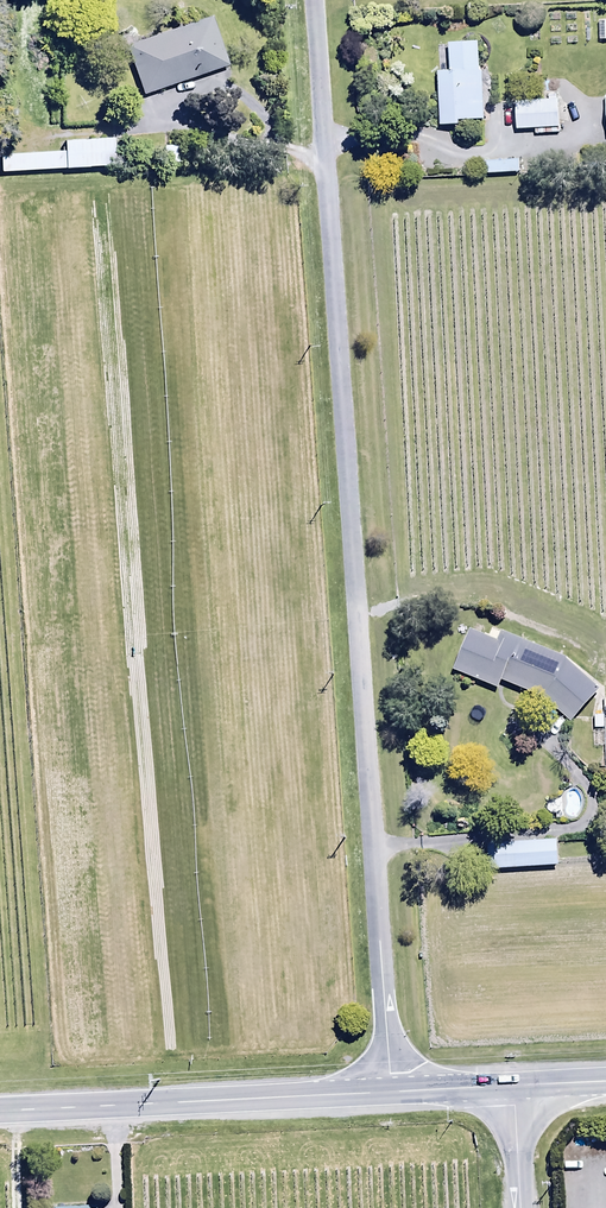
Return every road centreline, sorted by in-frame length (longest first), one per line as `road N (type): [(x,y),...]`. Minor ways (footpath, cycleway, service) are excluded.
road 1 (unclassified): [(389,1092),(313,0)]
road 2 (tertiary): [(0,1112),(389,1092)]
road 3 (tertiary): [(389,1092),(516,1086)]
road 4 (unclassified): [(516,1086),(522,1207)]

